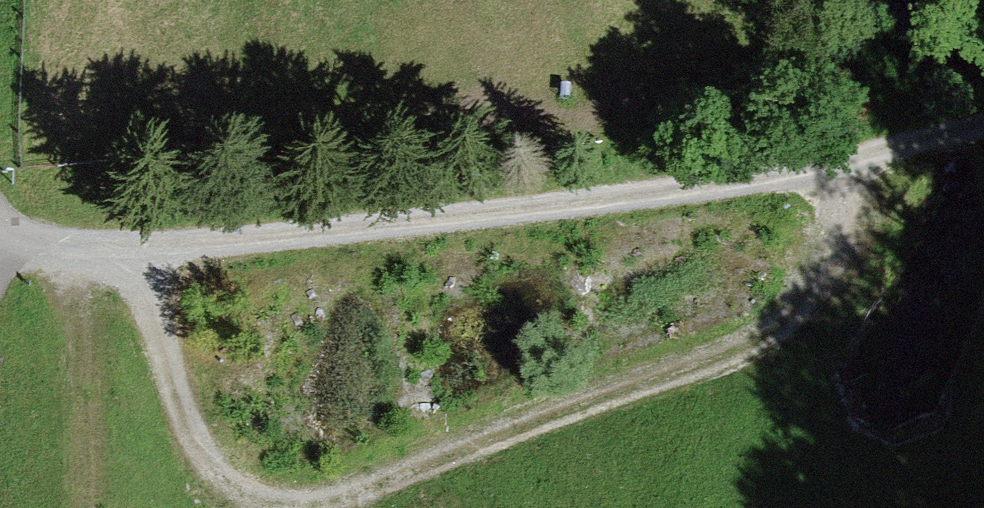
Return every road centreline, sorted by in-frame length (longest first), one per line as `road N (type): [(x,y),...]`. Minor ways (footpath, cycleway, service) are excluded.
road 1 (unclassified): [(0,252),(136,260),(624,200),(983,122)]
road 2 (track): [(863,154),(861,222),(811,306),(720,359),(287,507)]
road 3 (track): [(265,507),(236,500),(205,455),(136,260)]

